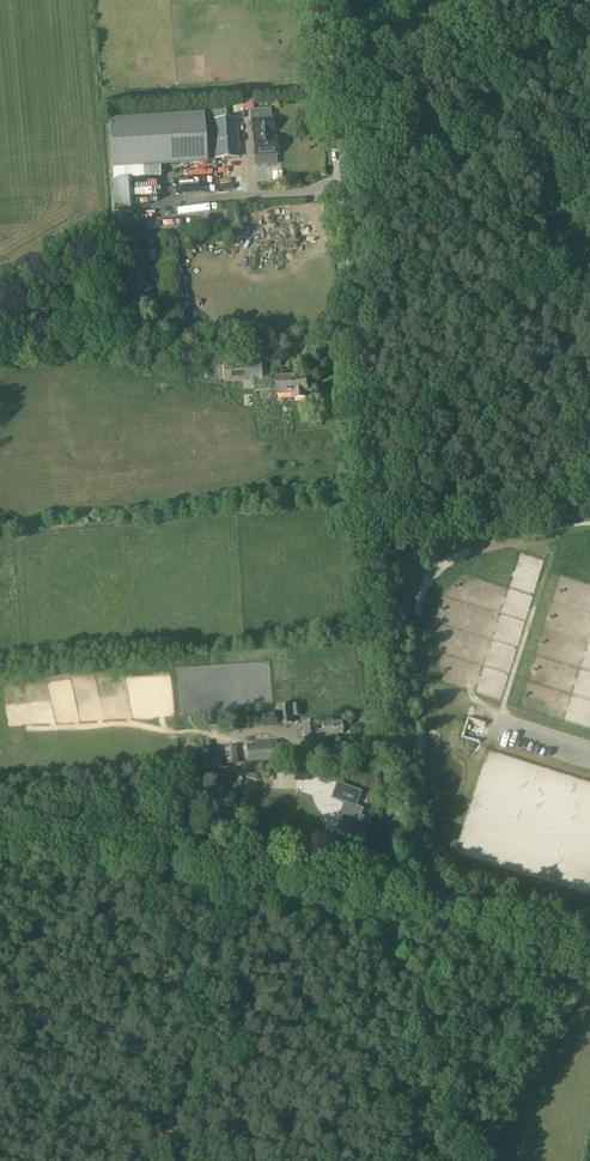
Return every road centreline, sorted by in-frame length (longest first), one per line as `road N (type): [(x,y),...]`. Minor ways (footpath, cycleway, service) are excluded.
road 1 (unclassified): [(420,866),(397,776),(331,0)]
road 2 (tertiary): [(0,845),(178,854),(377,886),(420,866)]
road 3 (track): [(589,34),(554,17),(480,19),(443,26),(396,55),(335,47)]
road 4 (track): [(376,544),(589,496)]
road 5 (tertiary): [(589,948),(488,920),(420,866)]

